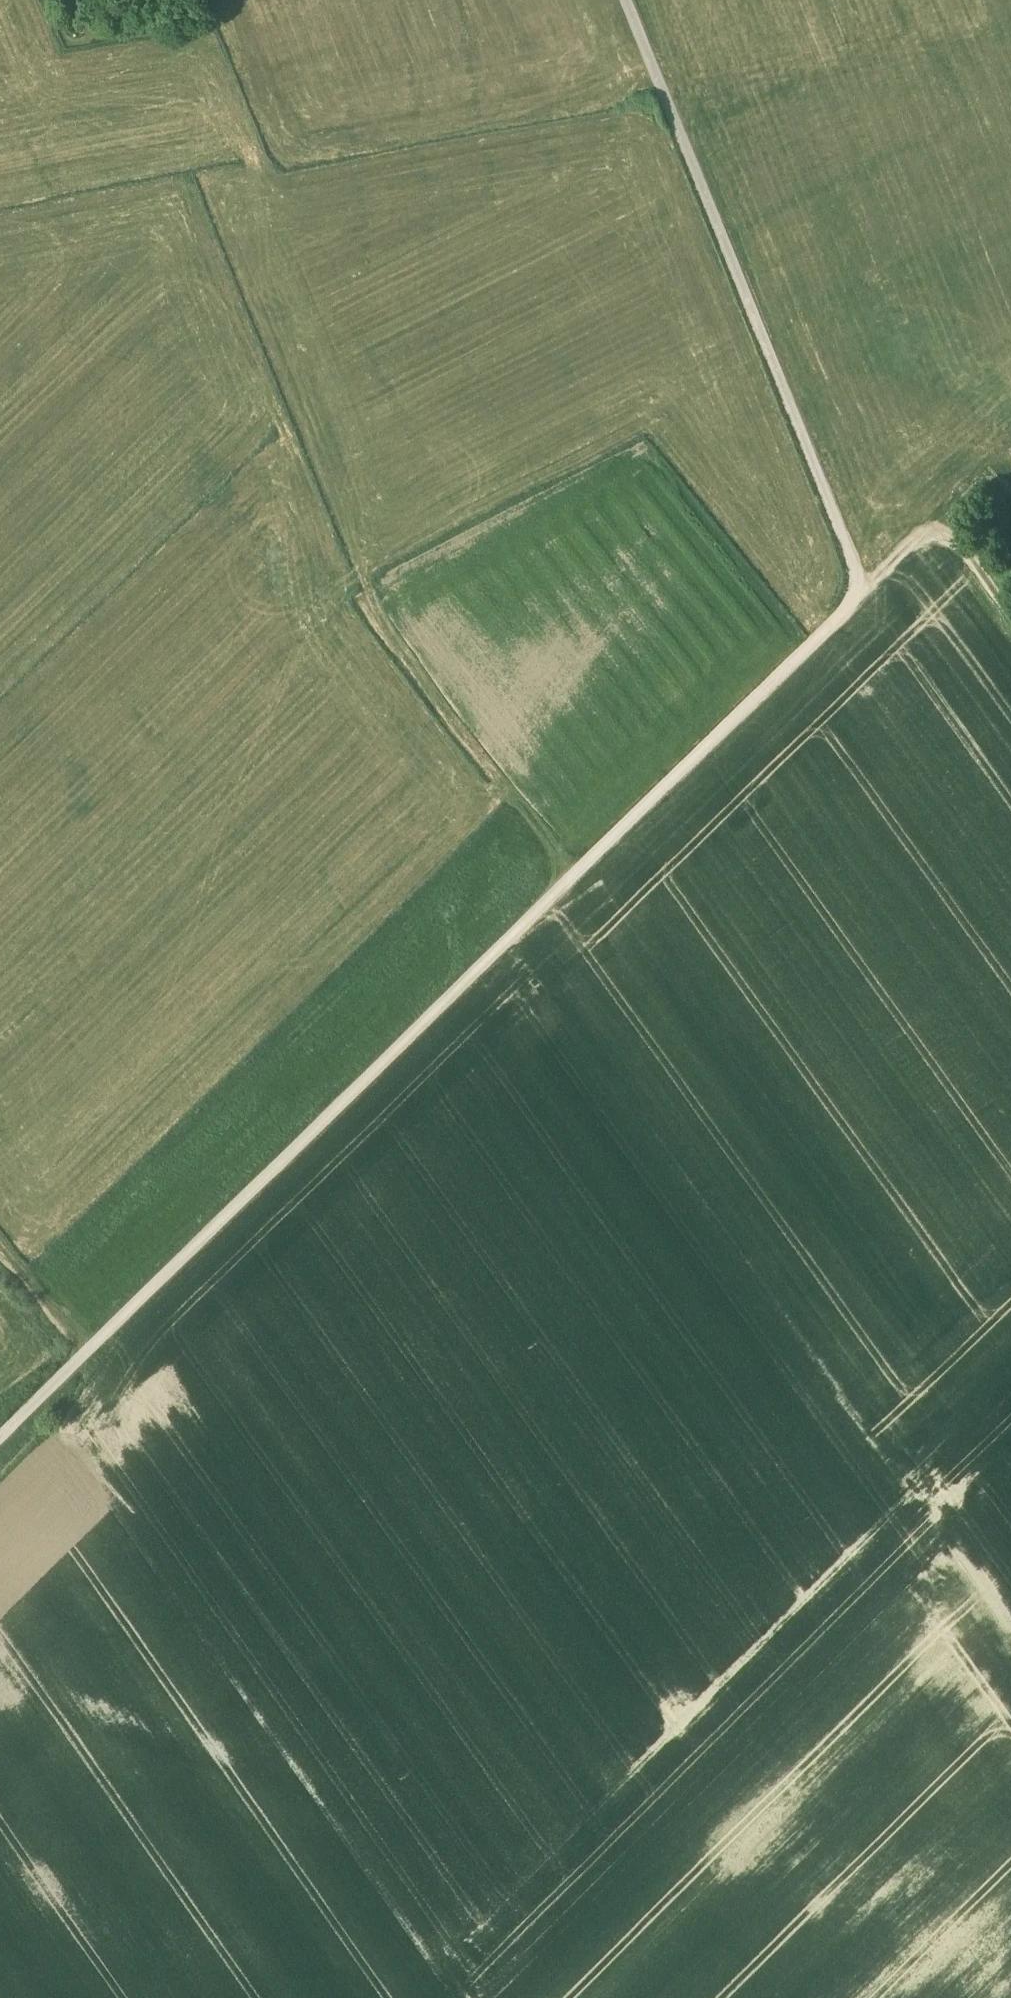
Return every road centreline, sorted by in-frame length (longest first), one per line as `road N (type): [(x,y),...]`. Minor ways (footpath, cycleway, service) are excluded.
road 1 (track): [(628,0),(863,590),(0,1438)]
road 2 (track): [(863,590),(919,539),(945,534),(967,548),(1010,611)]
road 3 (track): [(0,1255),(82,1359)]

